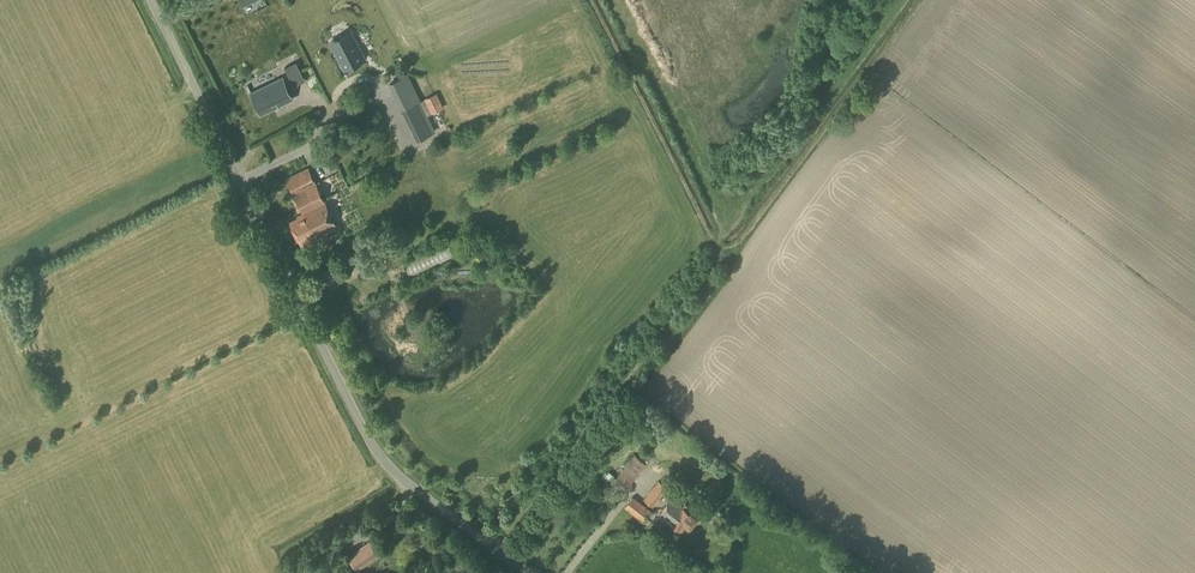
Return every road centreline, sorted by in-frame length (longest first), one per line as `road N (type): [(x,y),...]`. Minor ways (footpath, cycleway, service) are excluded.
road 1 (unclassified): [(524,572),(408,488),(369,448),(149,0)]

